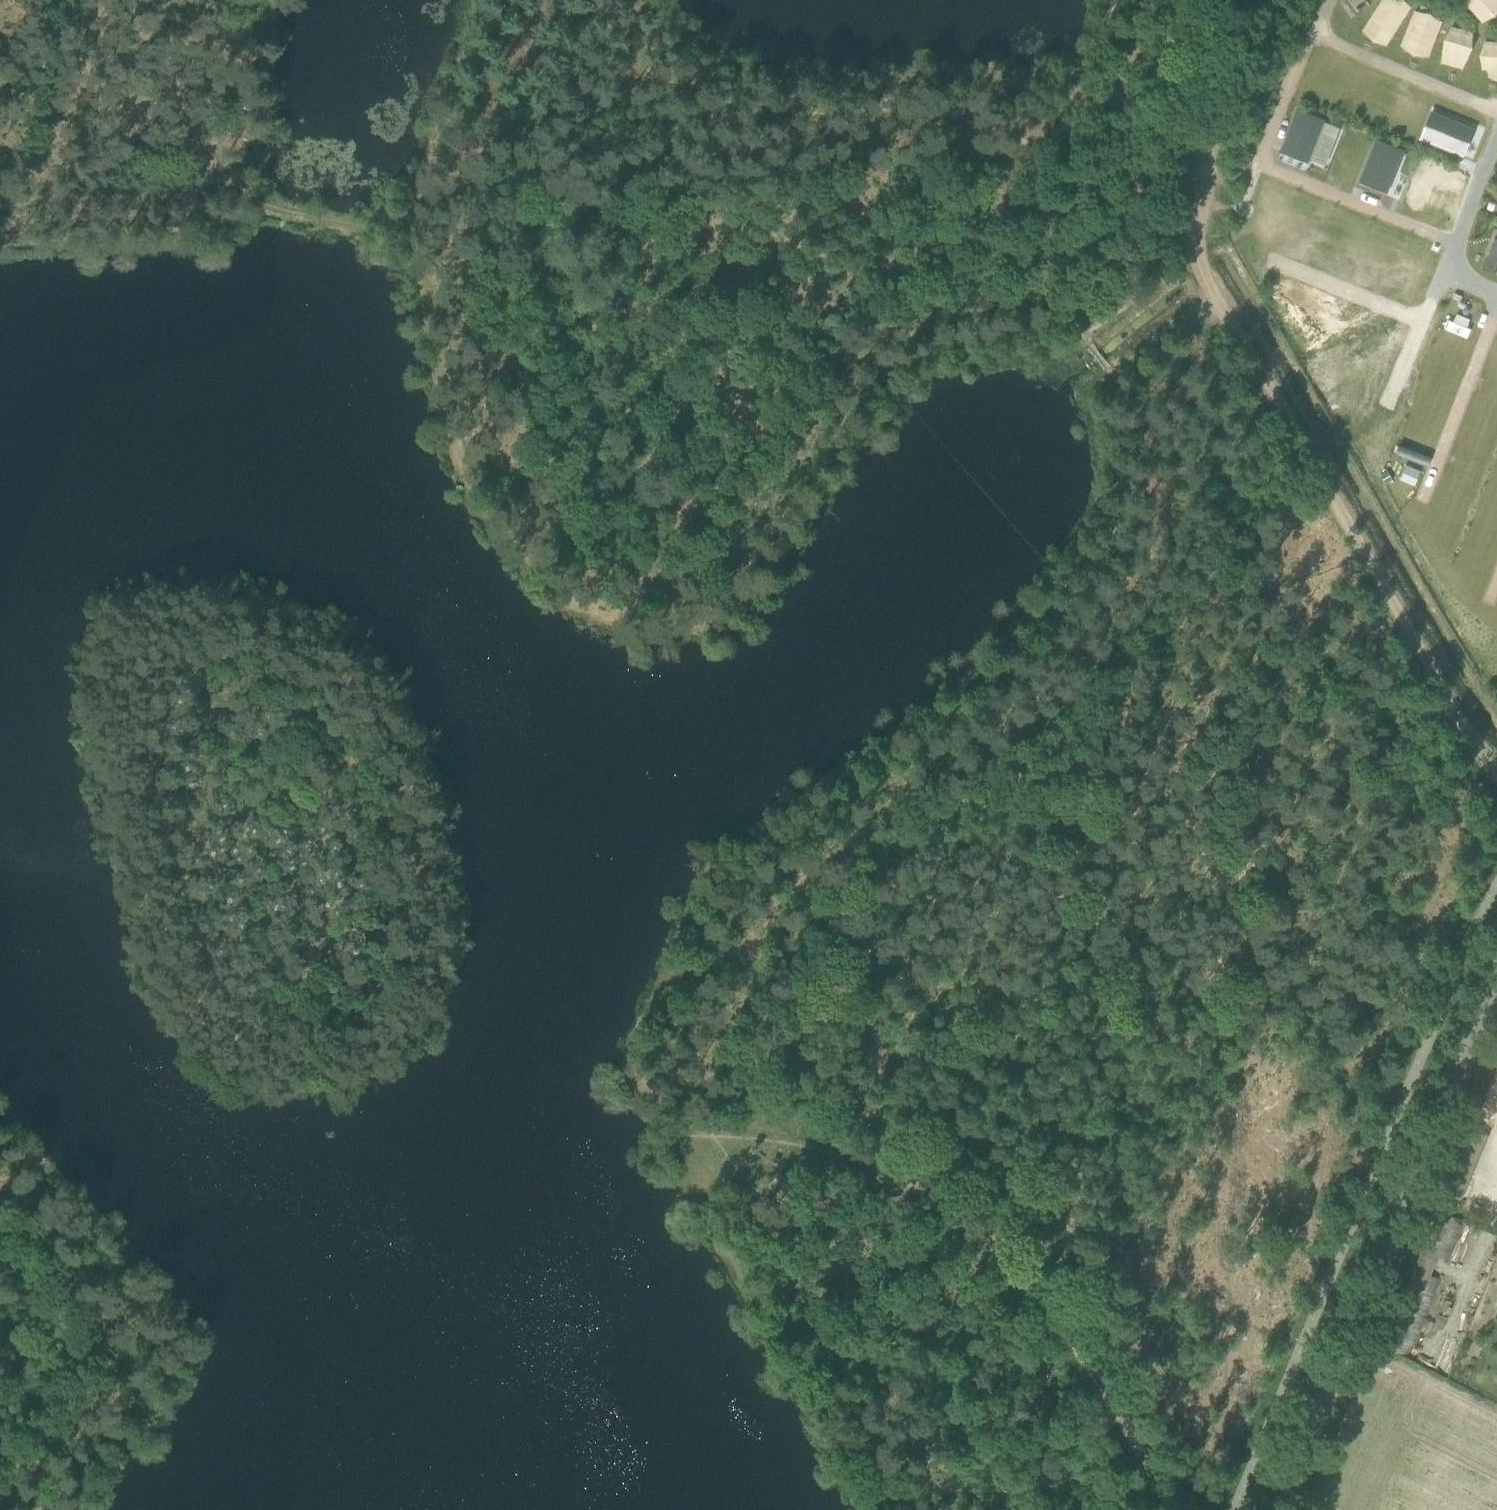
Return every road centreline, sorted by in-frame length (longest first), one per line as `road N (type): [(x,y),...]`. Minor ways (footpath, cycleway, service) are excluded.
road 1 (track): [(1202,198),(1194,243),(1213,295),(1496,772)]
road 2 (tertiary): [(1282,1509),(1496,983)]

